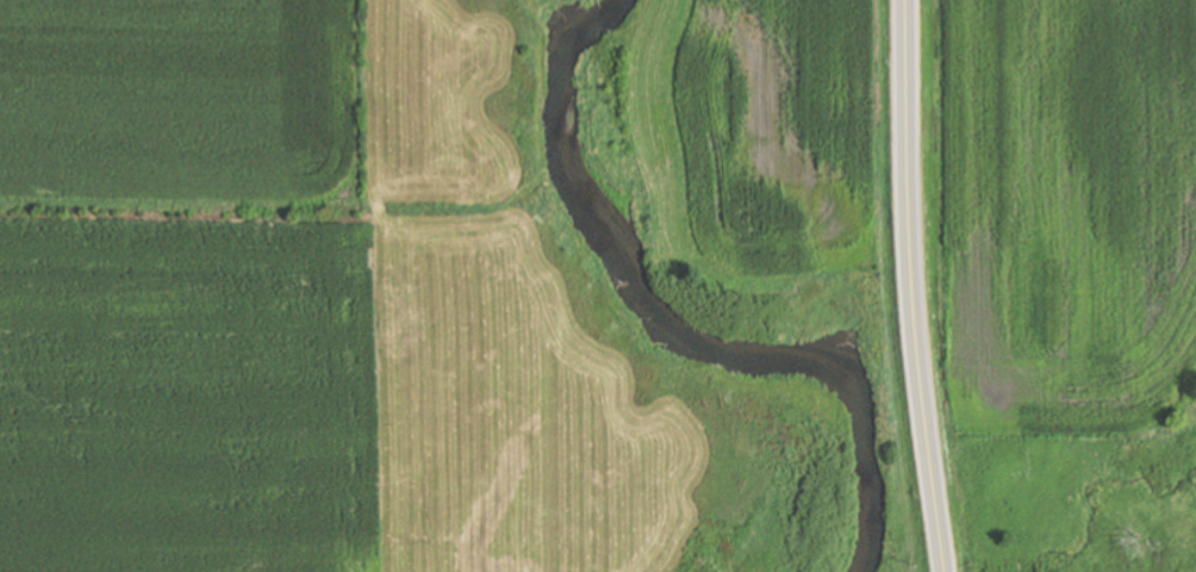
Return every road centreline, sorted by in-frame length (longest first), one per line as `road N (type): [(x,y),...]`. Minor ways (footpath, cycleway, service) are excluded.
road 1 (primary): [(918,0),(917,355),(945,571)]

